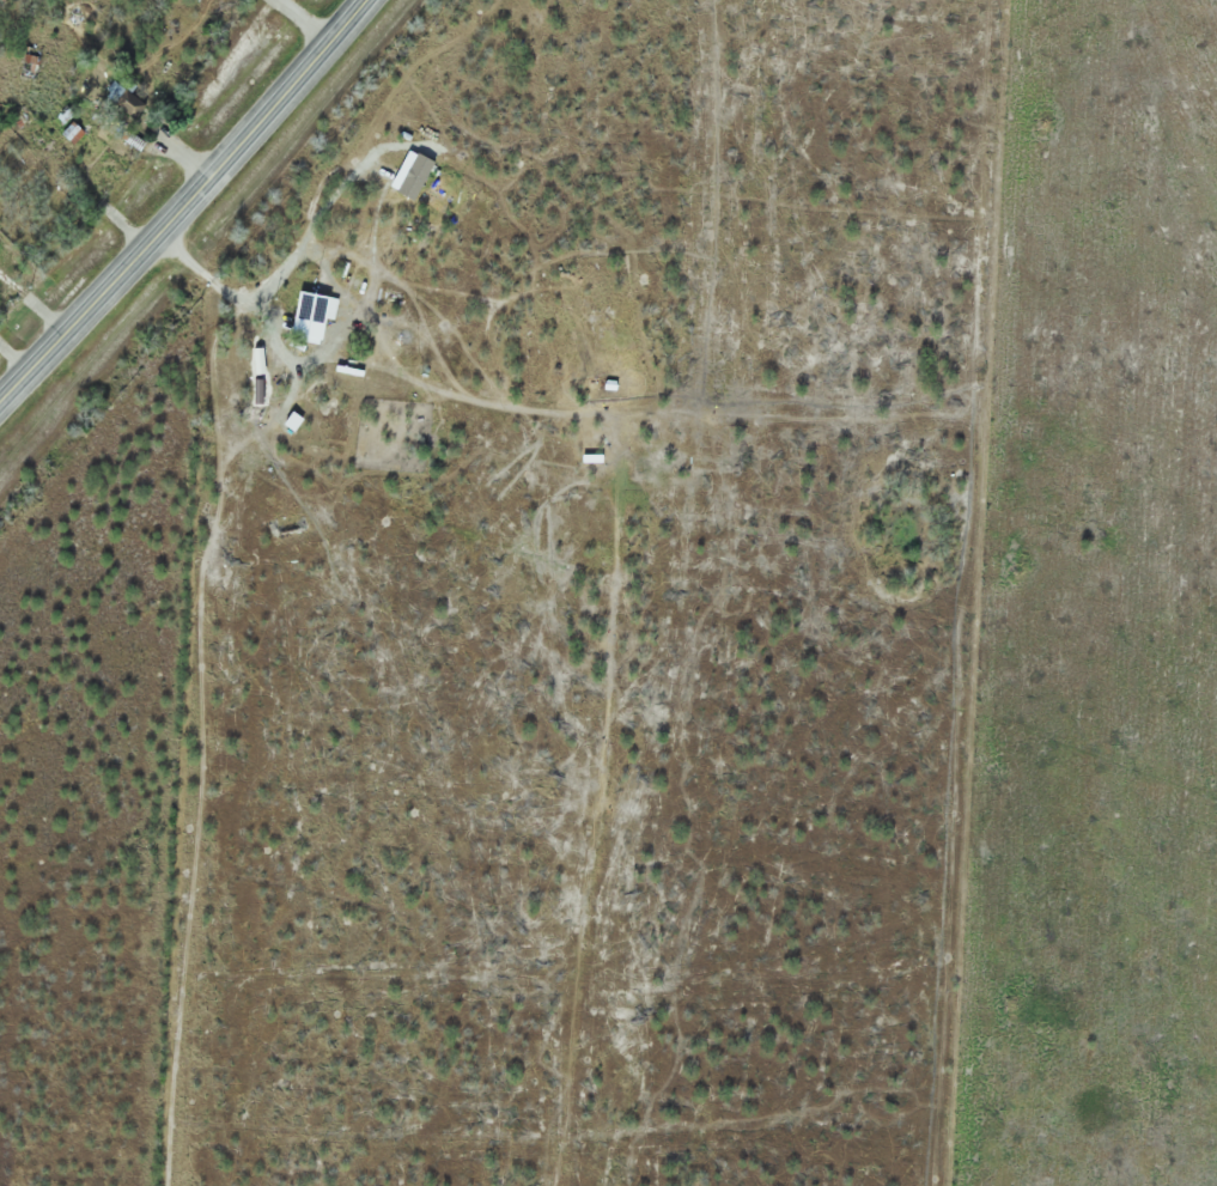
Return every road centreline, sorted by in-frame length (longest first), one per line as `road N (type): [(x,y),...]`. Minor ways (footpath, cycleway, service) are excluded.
road 1 (primary): [(0,403),(350,0)]

